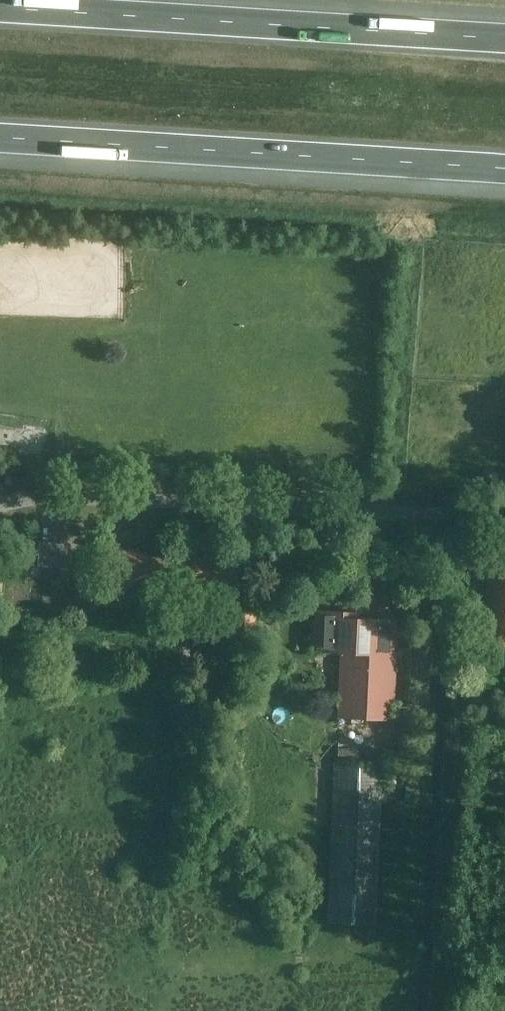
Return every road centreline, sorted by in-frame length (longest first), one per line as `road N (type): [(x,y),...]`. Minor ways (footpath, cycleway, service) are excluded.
road 1 (unclassified): [(504,517),(59,498),(0,507)]
road 2 (motorway): [(0,135),(504,166)]
road 3 (motorway): [(504,36),(0,6)]

